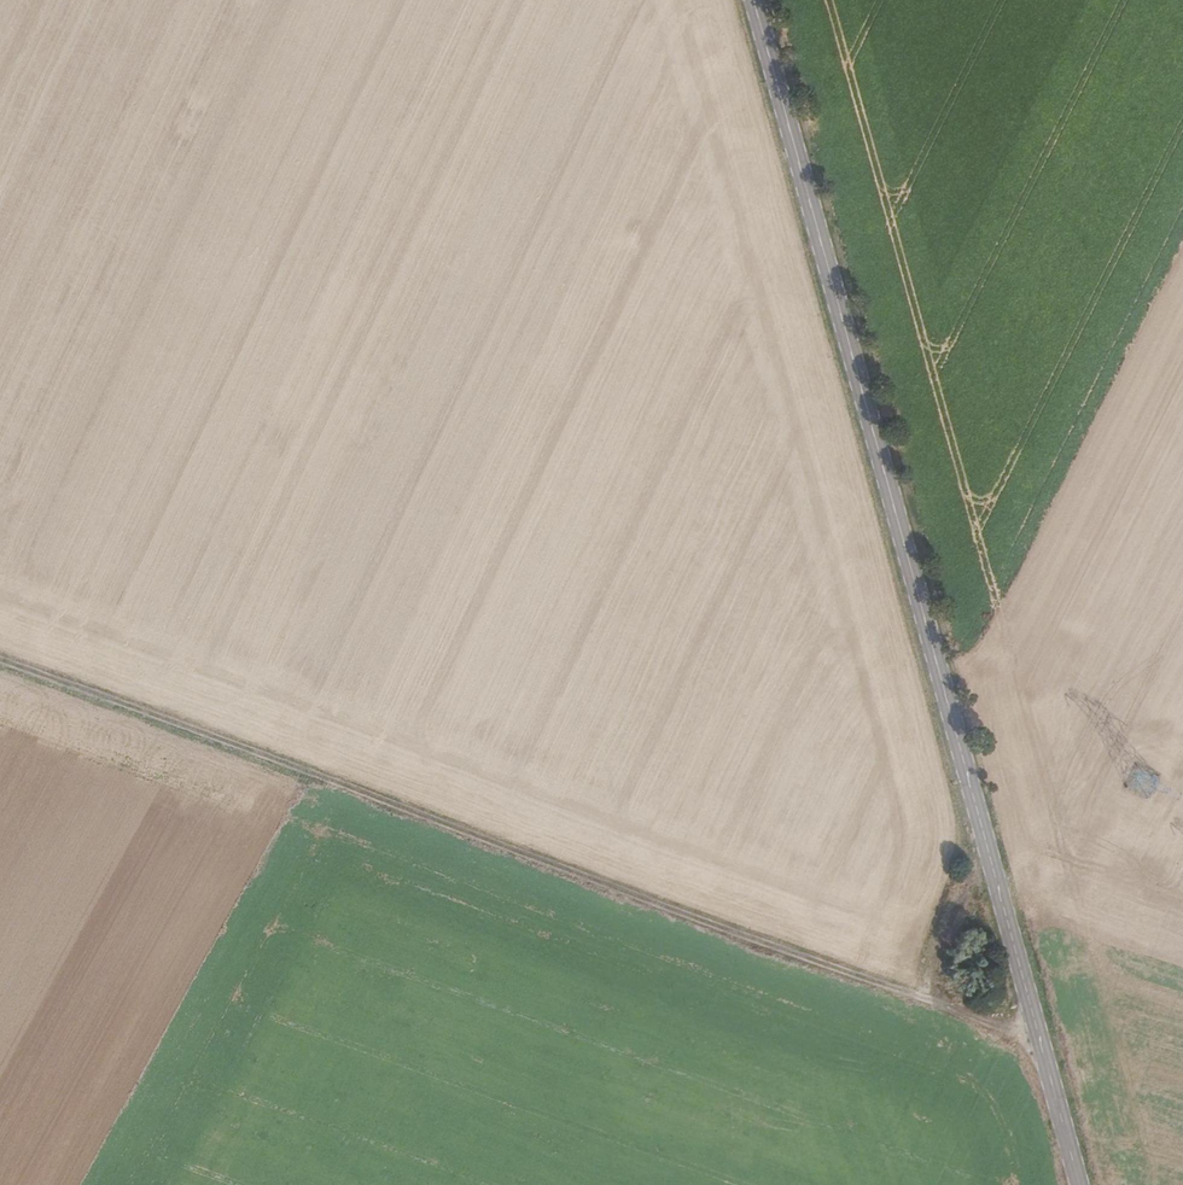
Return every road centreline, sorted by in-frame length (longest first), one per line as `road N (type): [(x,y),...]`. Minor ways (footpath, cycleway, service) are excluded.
road 1 (primary): [(754,0),(1080,1184)]
road 2 (track): [(0,659),(801,956),(1039,1035)]

